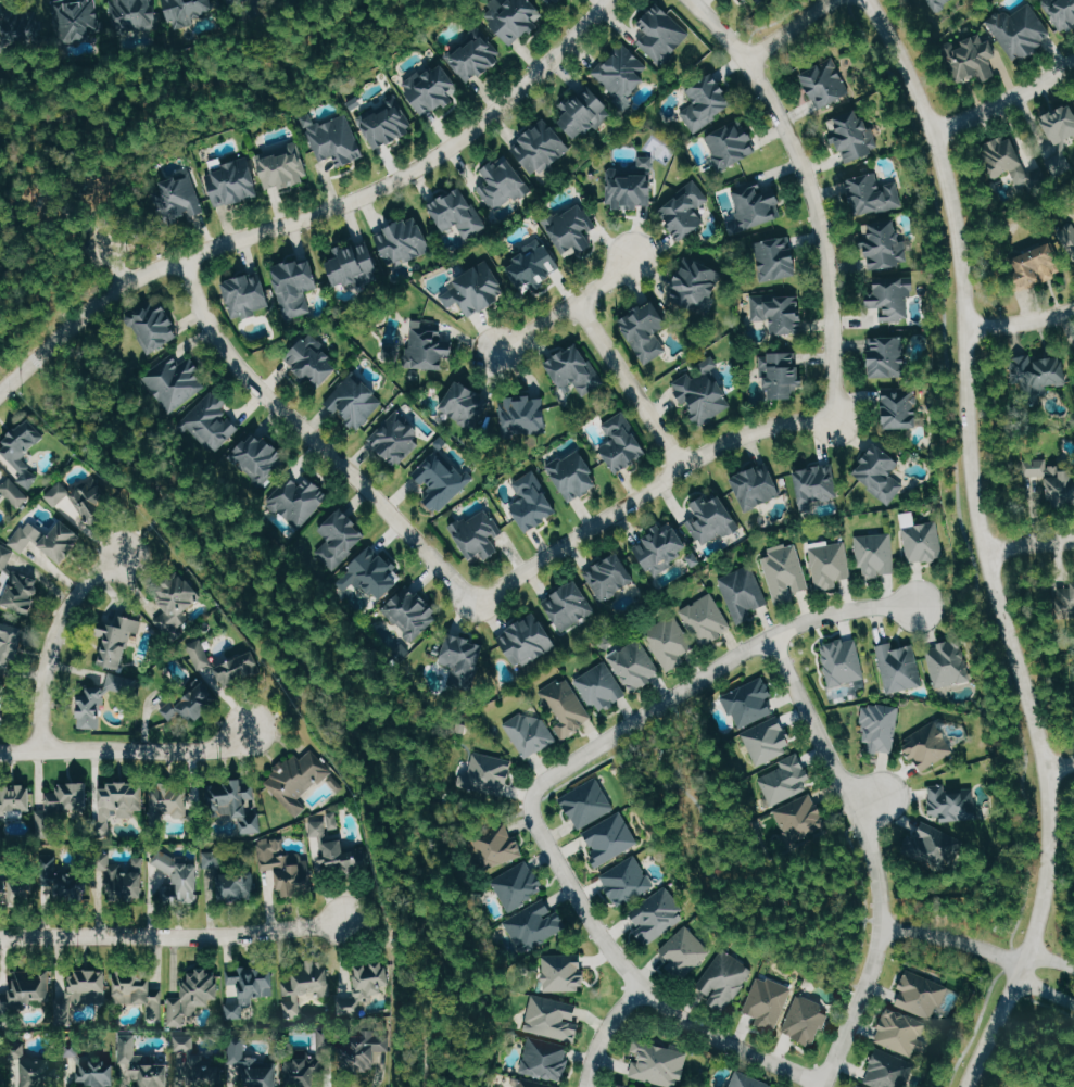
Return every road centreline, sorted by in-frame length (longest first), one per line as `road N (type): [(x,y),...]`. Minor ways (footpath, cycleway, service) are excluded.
road 1 (tertiary): [(866,0),(906,71),(951,201),(977,516),(1047,769),(1050,835),(1023,966),(968,1086)]
road 2 (residential): [(65,328),(126,283),(397,179),(496,109),(608,0)]
road 3 (residential): [(821,1086),(874,962),(880,893),(856,811),(771,639)]
road 4 (residential): [(180,262),(235,367),(473,599)]
road 5 (residential): [(914,606),(841,612),(743,653),(547,778),(529,805)]
road 6 (residential): [(529,805),(570,886),(643,988),(688,1020),(823,1084)]
road 7 (residential): [(473,599),(718,445),(770,426),(834,422)]
road 8 (residential): [(834,422),(825,240),(806,174),(747,61)]
road 9 (residential): [(0,937),(226,935),(348,921)]
road 10 (residential): [(249,730),(205,745),(0,753)]
road 11 (residential): [(41,749),(45,671),(58,628),(91,578),(123,554)]
road 12 (residential): [(681,469),(574,299)]
road 13 (residential): [(633,256),(501,353)]
road 14 (residential): [(932,134),(1073,64)]
road 15 (residential): [(1023,966),(932,936),(881,931)]

